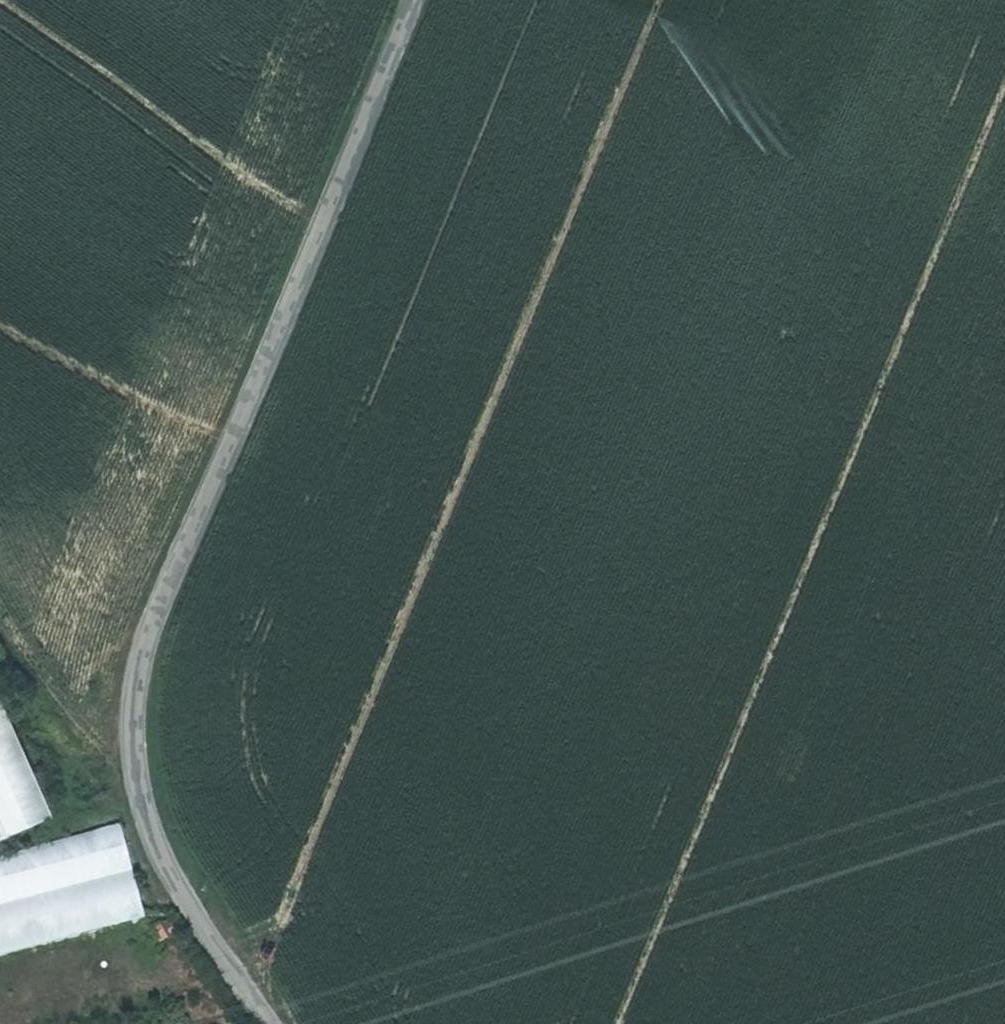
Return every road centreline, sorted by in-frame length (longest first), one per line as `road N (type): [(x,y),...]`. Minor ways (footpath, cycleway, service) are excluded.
road 1 (unclassified): [(418,0),(138,659),(123,755),(150,863),(256,1023)]

